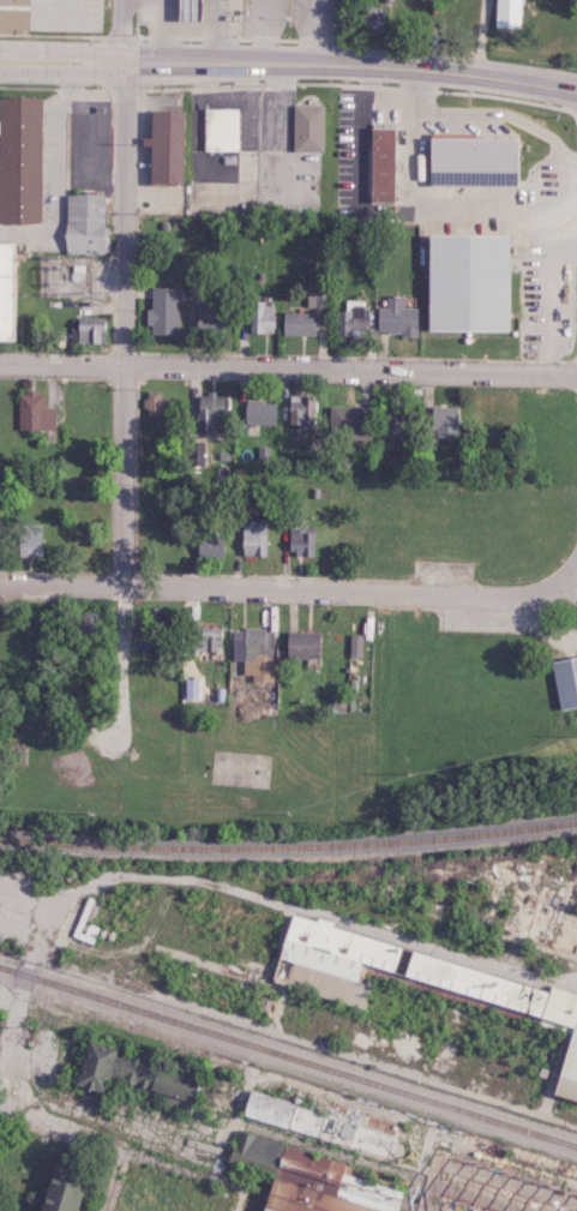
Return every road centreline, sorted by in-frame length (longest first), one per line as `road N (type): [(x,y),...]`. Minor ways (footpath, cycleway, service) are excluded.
road 1 (residential): [(0,1107),(30,954),(101,877),(191,879),(551,989)]
road 2 (residential): [(120,588),(125,0)]
road 3 (primary): [(576,88),(350,66),(0,59)]
road 4 (residential): [(576,374),(0,364)]
road 5 (residential): [(543,592),(515,599),(0,586)]
road 6 (residential): [(119,725),(120,588)]

